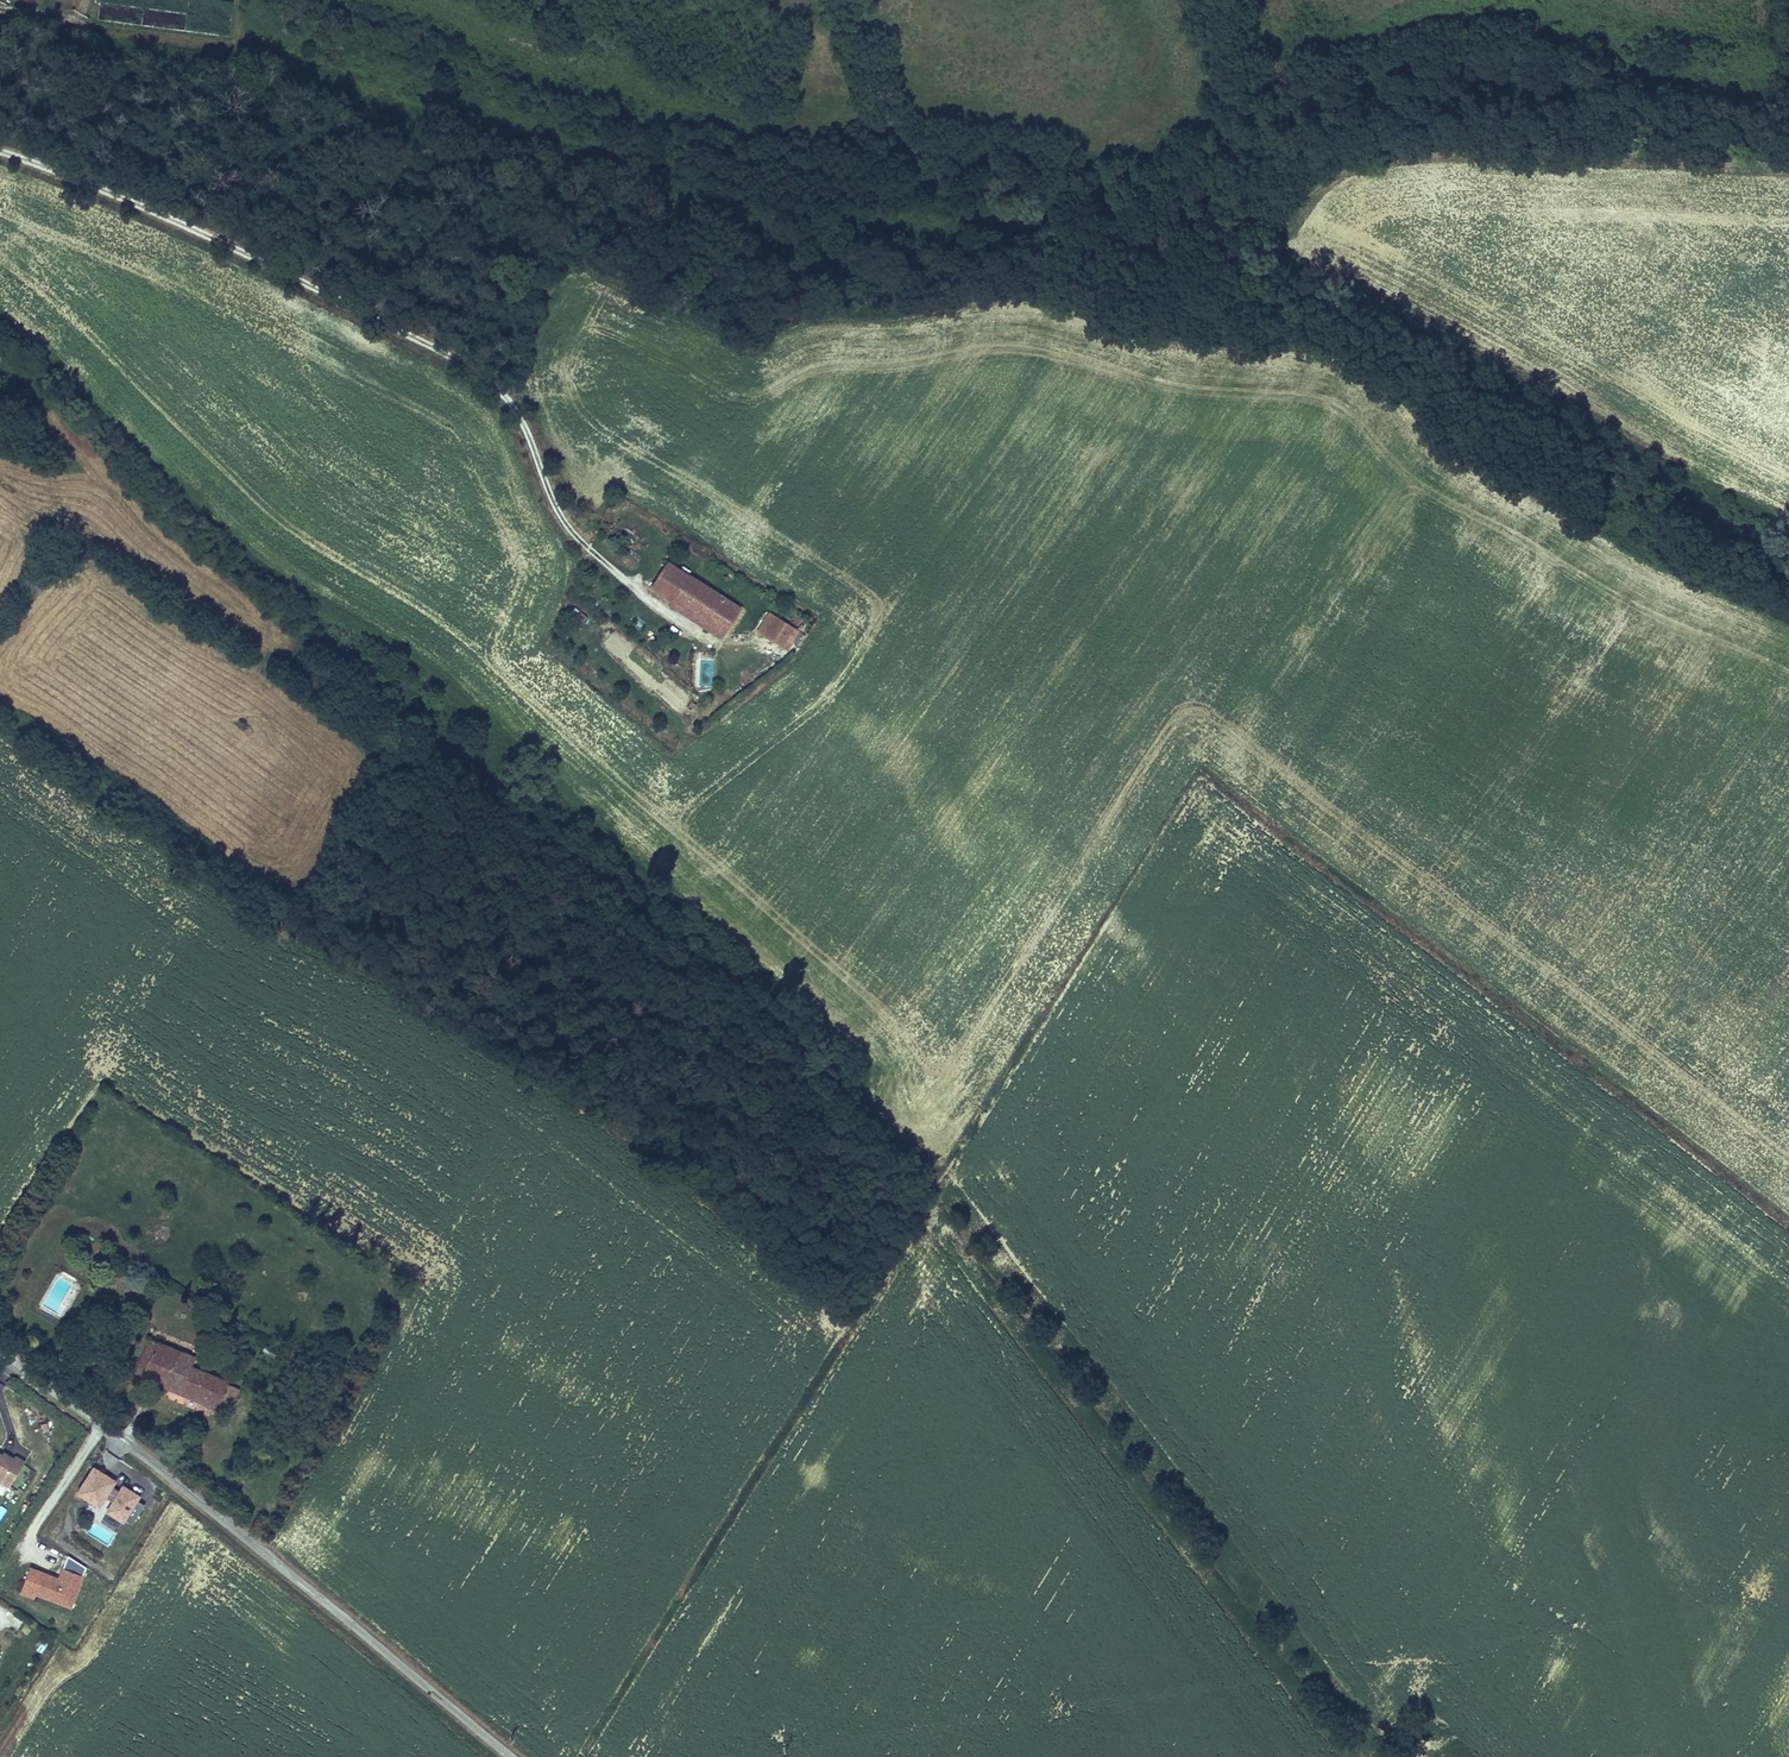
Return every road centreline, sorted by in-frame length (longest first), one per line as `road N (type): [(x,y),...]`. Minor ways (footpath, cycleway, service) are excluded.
road 1 (track): [(0,150),(74,174),(312,281),(491,378),(522,414),(586,534)]
road 2 (unclassified): [(508,1756),(180,1486),(0,1353)]

